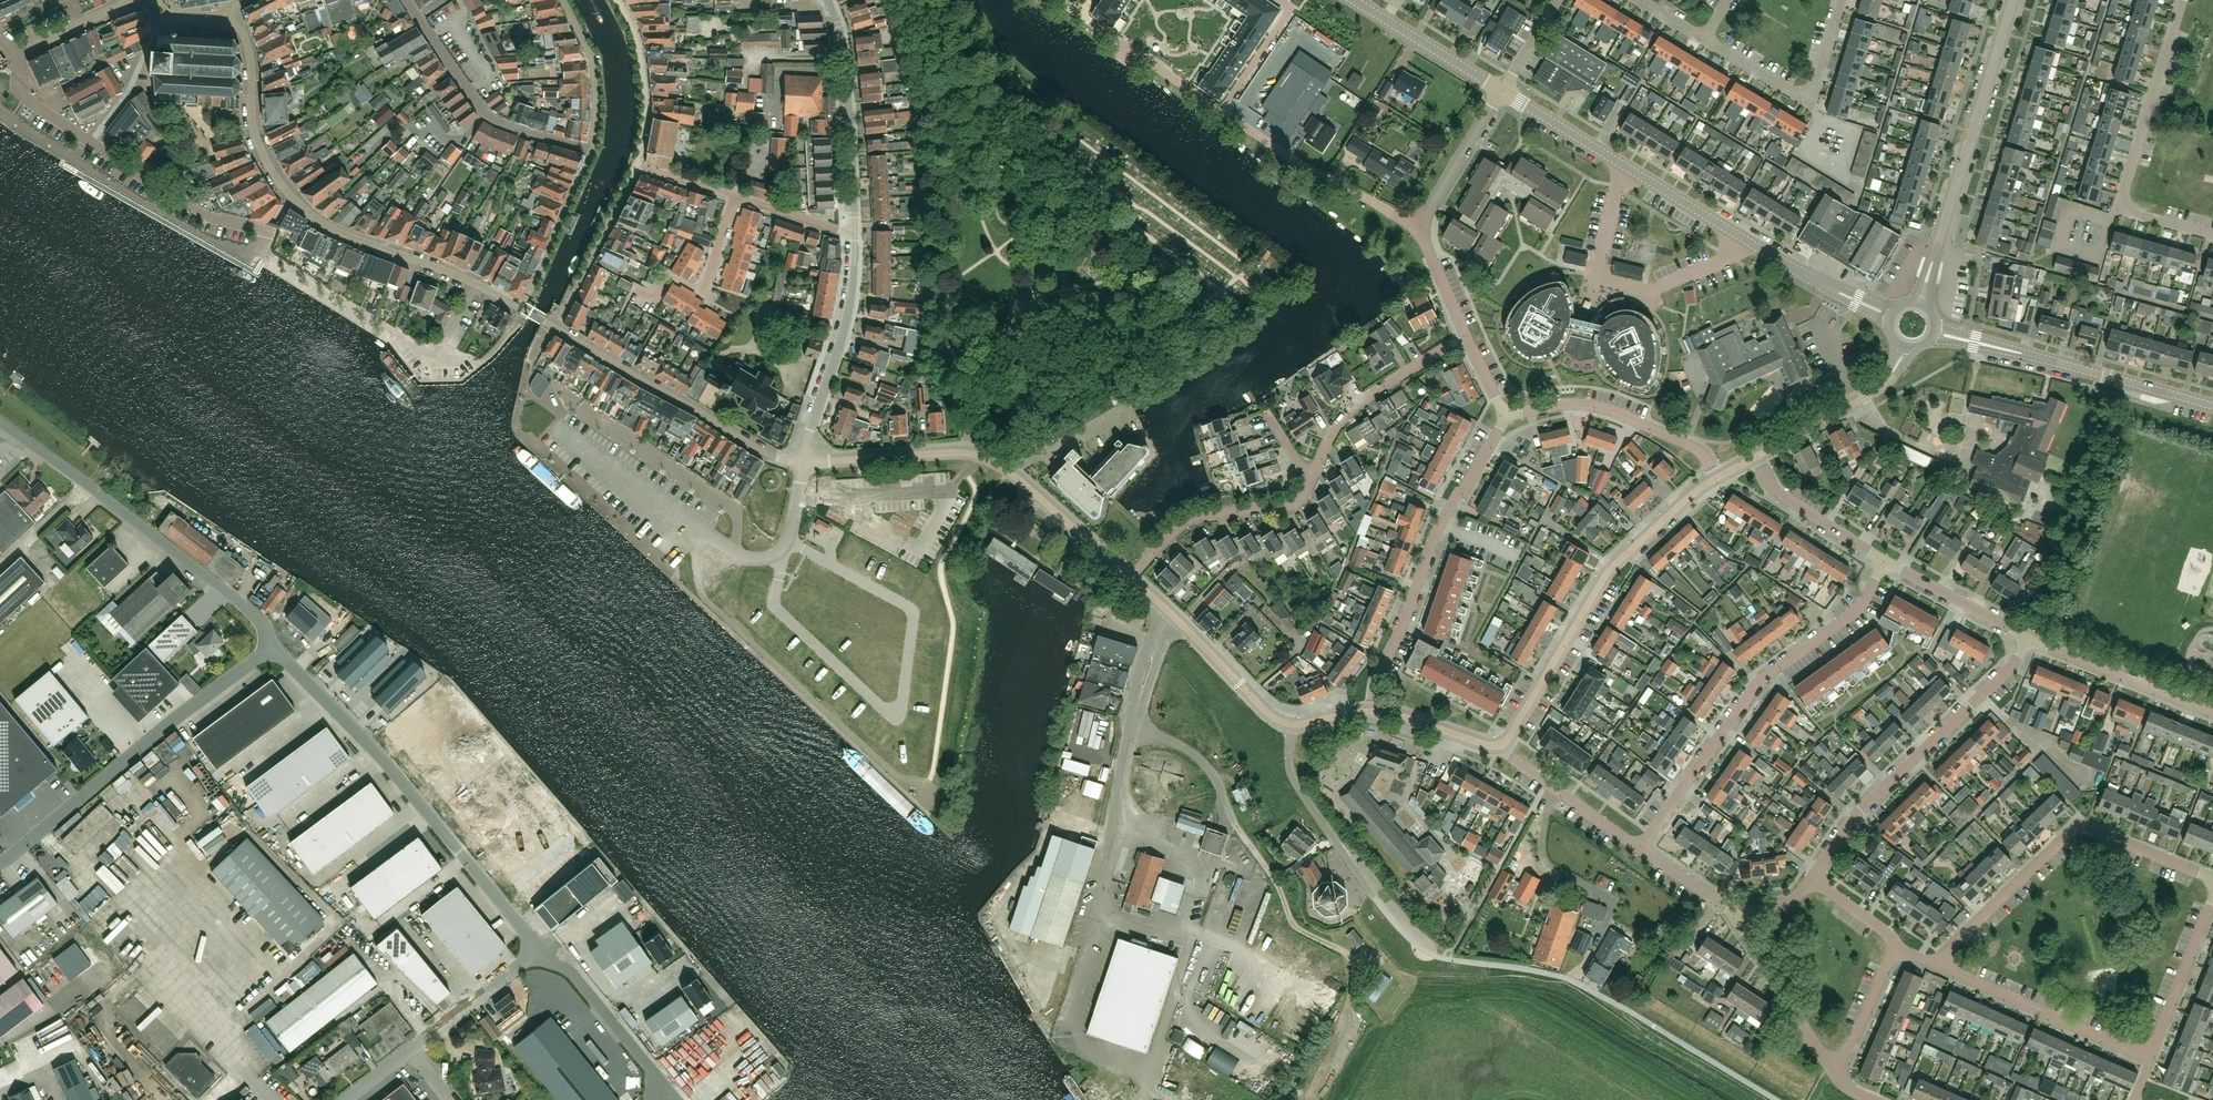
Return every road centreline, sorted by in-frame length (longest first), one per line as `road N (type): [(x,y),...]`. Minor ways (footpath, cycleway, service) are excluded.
road 1 (unclassified): [(1778,1099),(1572,980),(1449,960),(1416,944),(1291,777),(1290,723)]
road 2 (tertiary): [(226,13),(248,49),(259,145),(291,197),(328,227),(476,284)]
road 3 (unclassified): [(539,951),(368,743),(286,659),(268,654)]
road 4 (unclassified): [(1640,847),(1758,682),(1858,609),(1885,561)]
road 5 (tertiary): [(1130,577),(1011,472),(978,454),(803,464)]
road 6 (unclassified): [(268,654),(261,619),(144,523),(0,422)]
road 7 (residential): [(803,464),(791,538),(776,553),(751,558),(561,429)]
road 8 (unclassified): [(1934,965),(2065,832),(2086,823),(2212,878)]
road 9 (tertiary): [(1500,744),(1611,567),(1716,478)]
road 10 (unclassified): [(0,862),(184,710),(268,654)]
road 11 (unclassified): [(1811,879),(1857,812),(2013,665),(2028,638)]
road 12 (residential): [(1372,710),(1378,672),(1433,539),(1505,417)]
road 13 (tertiary): [(1920,304),(2013,0)]
road 14 (tertiary): [(2212,406),(1935,332)]
road 15 (tertiary): [(556,326),(763,450),(803,464)]
road 16 (residential): [(1742,237),(1728,259),(1651,291),(1596,278),(1617,186),(1630,168)]
road 17 (residential): [(591,150),(487,115),(406,0)]
road 18 (residential): [(854,239),(844,73),(826,0)]
road 19 (residential): [(1716,478),(1700,449),(1601,407),(1563,404),(1505,417)]
road 20 (unclassified): [(2149,1057),(1934,965)]
road 21 (residential): [(803,464),(850,301),(854,239)]
road 22 (residential): [(1841,0),(1811,101),(1704,37)]
road 23 (residential): [(1418,228),(1221,110)]
road 24 (residential): [(1130,577),(1183,522),(1297,503),(1314,471)]
road 25 (unclassified): [(2181,0),(2120,208)]
road 26 (track): [(1368,964),(1295,926),(1228,814)]
road 27 (unclassified): [(1133,728),(1120,781),(1121,822),(1094,906),(1100,933)]
road 28 (residential): [(1314,471),(1354,405),(1465,334)]
road 29 (unclassified): [(674,1099),(571,972),(539,951)]
road 30 (residential): [(267,232),(187,205),(90,141)]
road 31 (unclassified): [(2212,713),(2028,638)]
road 32 (unclassified): [(1837,1075),(1737,912)]
road 33 (tertiary): [(1757,456),(1876,389),(1905,348)]
road 34 (residential): [(638,164),(556,326)]
road 35 (unclassified): [(1640,847),(1500,744)]
road 36 (tertiary): [(1353,0),(1501,91)]
road 37 (residential): [(636,291),(650,297),(671,277),(698,289),(733,196)]
road 38 (residential): [(591,150),(522,308)]
road 39 (residential): [(617,0),(633,29),(645,90),(638,164)]
road 40 (unclassified): [(1885,561),(1780,493),(1757,456)]
road 41 (residential): [(1221,110),(1082,15)]
road 42 (tertiary): [(1290,723),(1267,712),(1168,611)]
road 43 (unclassified): [(2149,1057),(2212,905)]
road 44 (unclassified): [(2028,638),(1885,561)]
road 45 (unclassified): [(411,1049),(539,951)]
road 46 (residential): [(1418,228),(1501,91)]
road 47 (residential): [(564,0),(593,61),(591,150)]
road 48 (tertiary): [(1501,91),(1630,168)]
road 49 (residential): [(90,141),(130,89),(162,12)]
road 50 (unclassified): [(1837,1075),(1897,941)]
road 51 (unclassified): [(1228,814),(1201,760),(1133,728)]
road 52 (residential): [(1221,110),(1288,7),(1279,0)]
road 53 (tertiary): [(1500,744),(1372,710)]
road 54 (tertiary): [(1630,168),(1742,237)]
road 55 (tertiary): [(1742,237),(1857,299)]
road 56 (residential): [(854,239),(733,196)]
road 57 (residential): [(90,141),(26,97),(18,52)]
road 58 (unclassified): [(18,52),(129,0)]
road 59 (unclassified): [(1168,611),(1133,728)]

